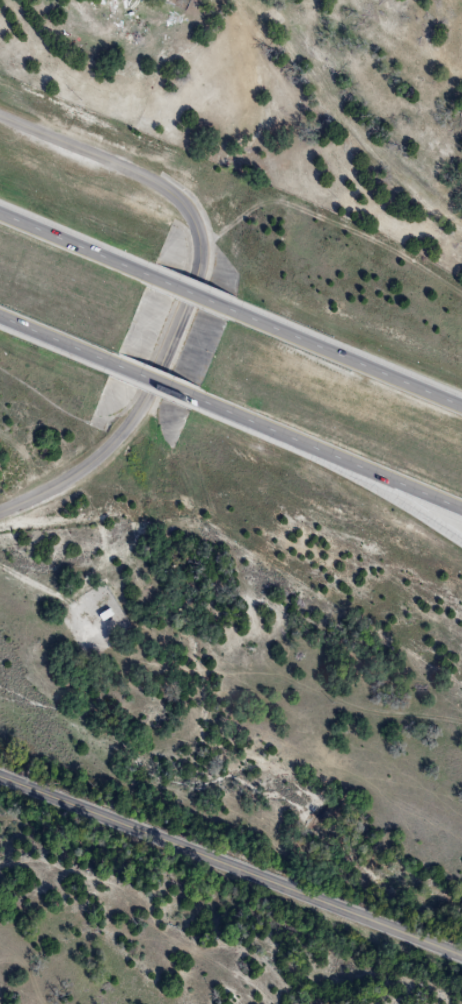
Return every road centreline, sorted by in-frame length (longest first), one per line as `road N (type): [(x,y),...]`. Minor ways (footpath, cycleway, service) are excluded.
road 1 (residential): [(0,117),(151,178),(185,202),(200,228),(201,270),(159,380),(124,432),(89,463),(0,511)]
road 2 (tertiary): [(0,775),(461,956)]
road 3 (motorway): [(461,403),(233,308)]
road 4 (motorway): [(306,441),(461,542)]
road 5 (motorway): [(306,441),(461,512)]
road 6 (motorway): [(150,271),(0,209)]
road 7 (motorway): [(0,317),(111,363)]

